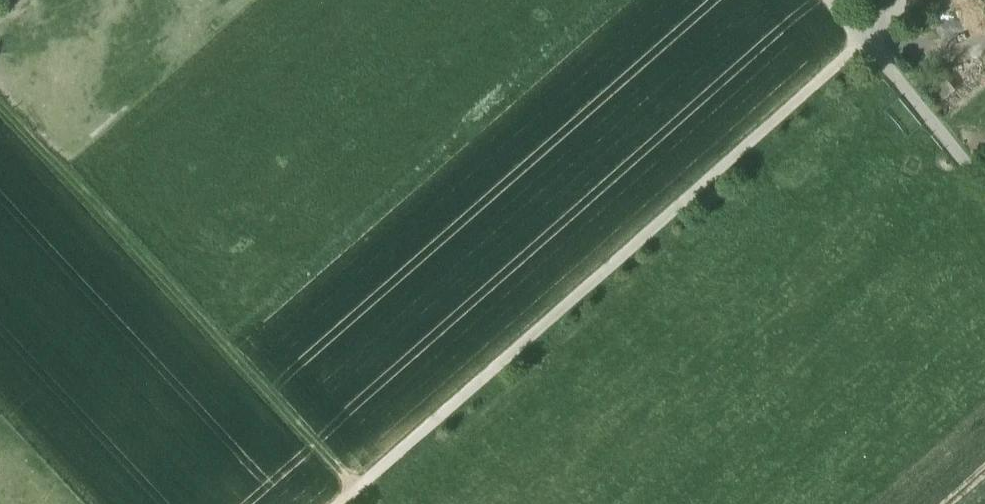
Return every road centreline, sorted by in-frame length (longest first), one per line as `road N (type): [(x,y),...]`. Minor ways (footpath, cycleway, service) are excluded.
road 1 (track): [(866,45),(348,503)]
road 2 (track): [(0,109),(366,503)]
road 3 (track): [(984,191),(866,45)]

